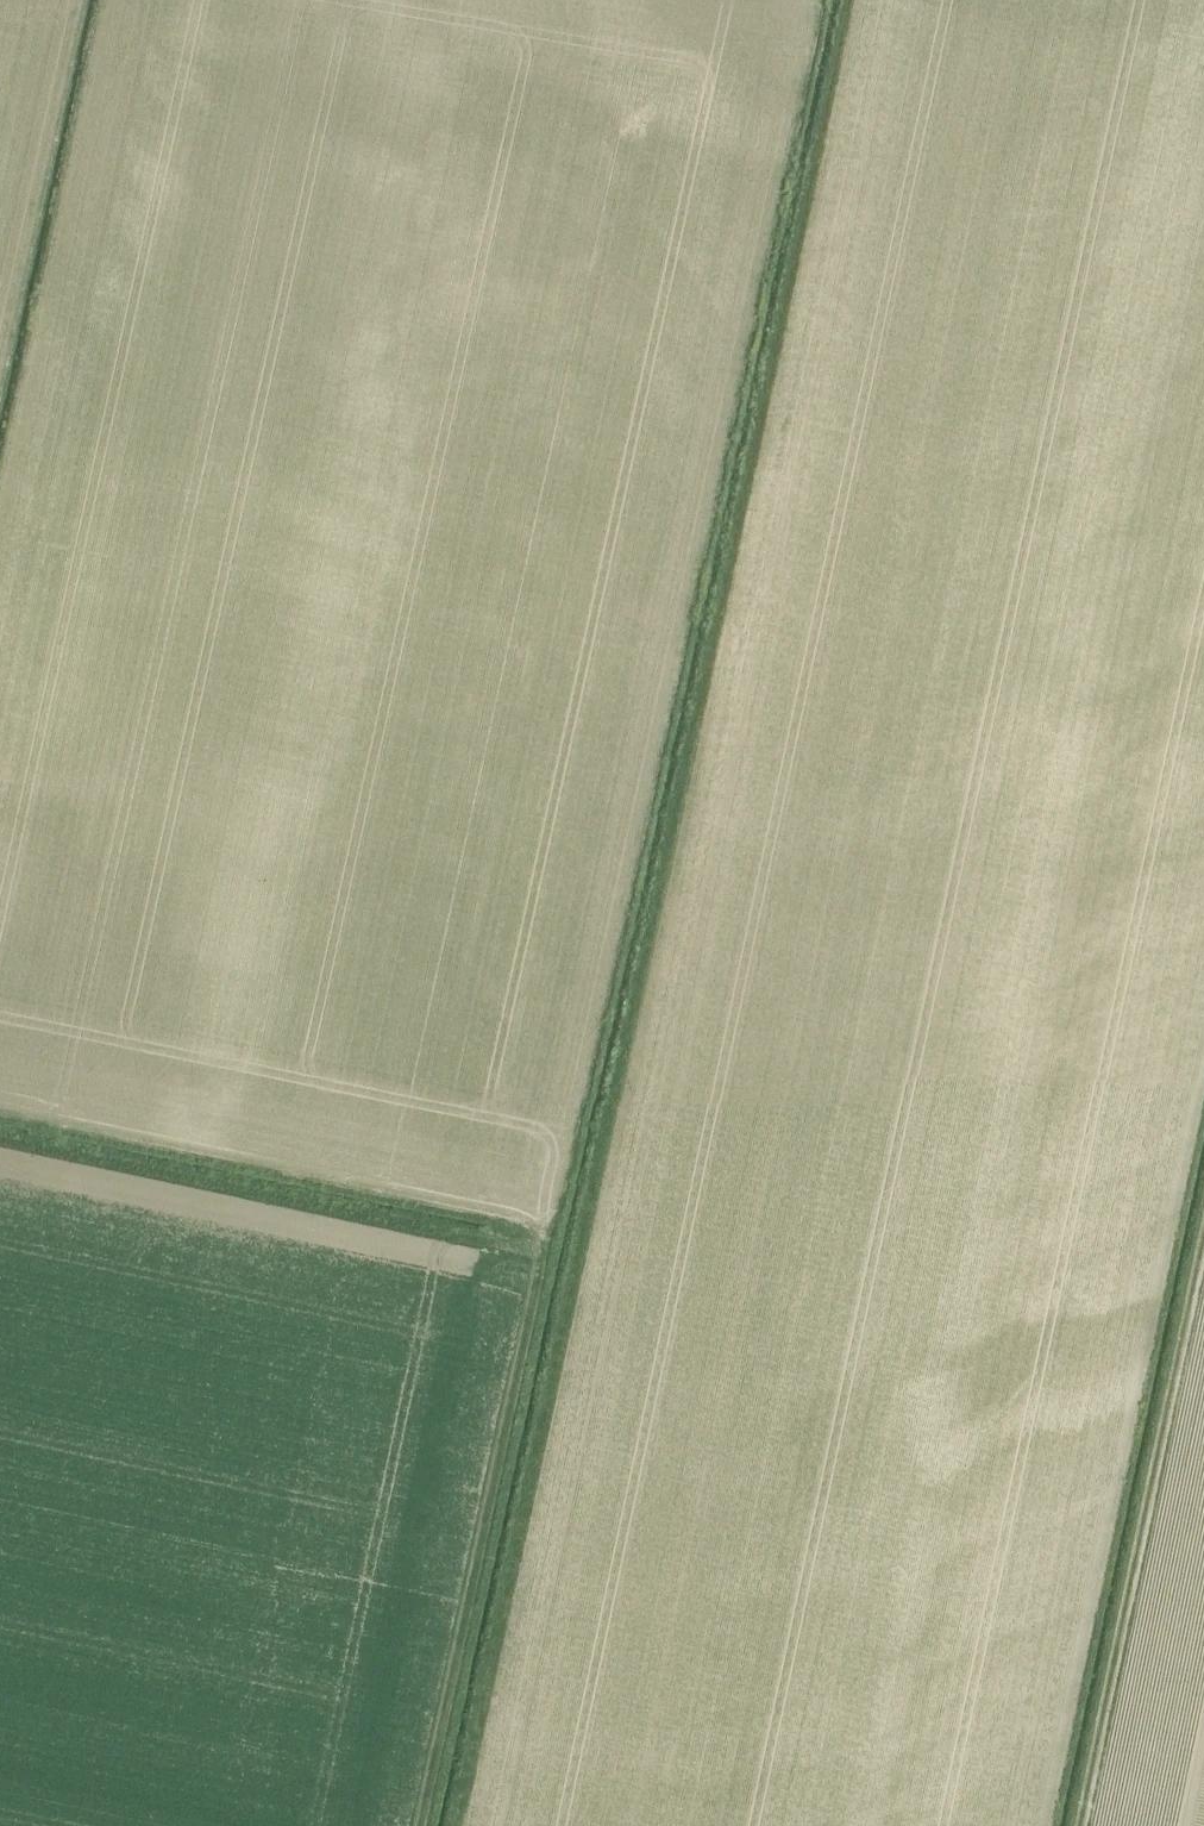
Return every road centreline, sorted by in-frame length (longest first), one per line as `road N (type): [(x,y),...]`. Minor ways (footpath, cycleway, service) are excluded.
road 1 (track): [(422,1825),(549,1228),(0,1112)]
road 2 (track): [(1073,1825),(1203,1210)]

